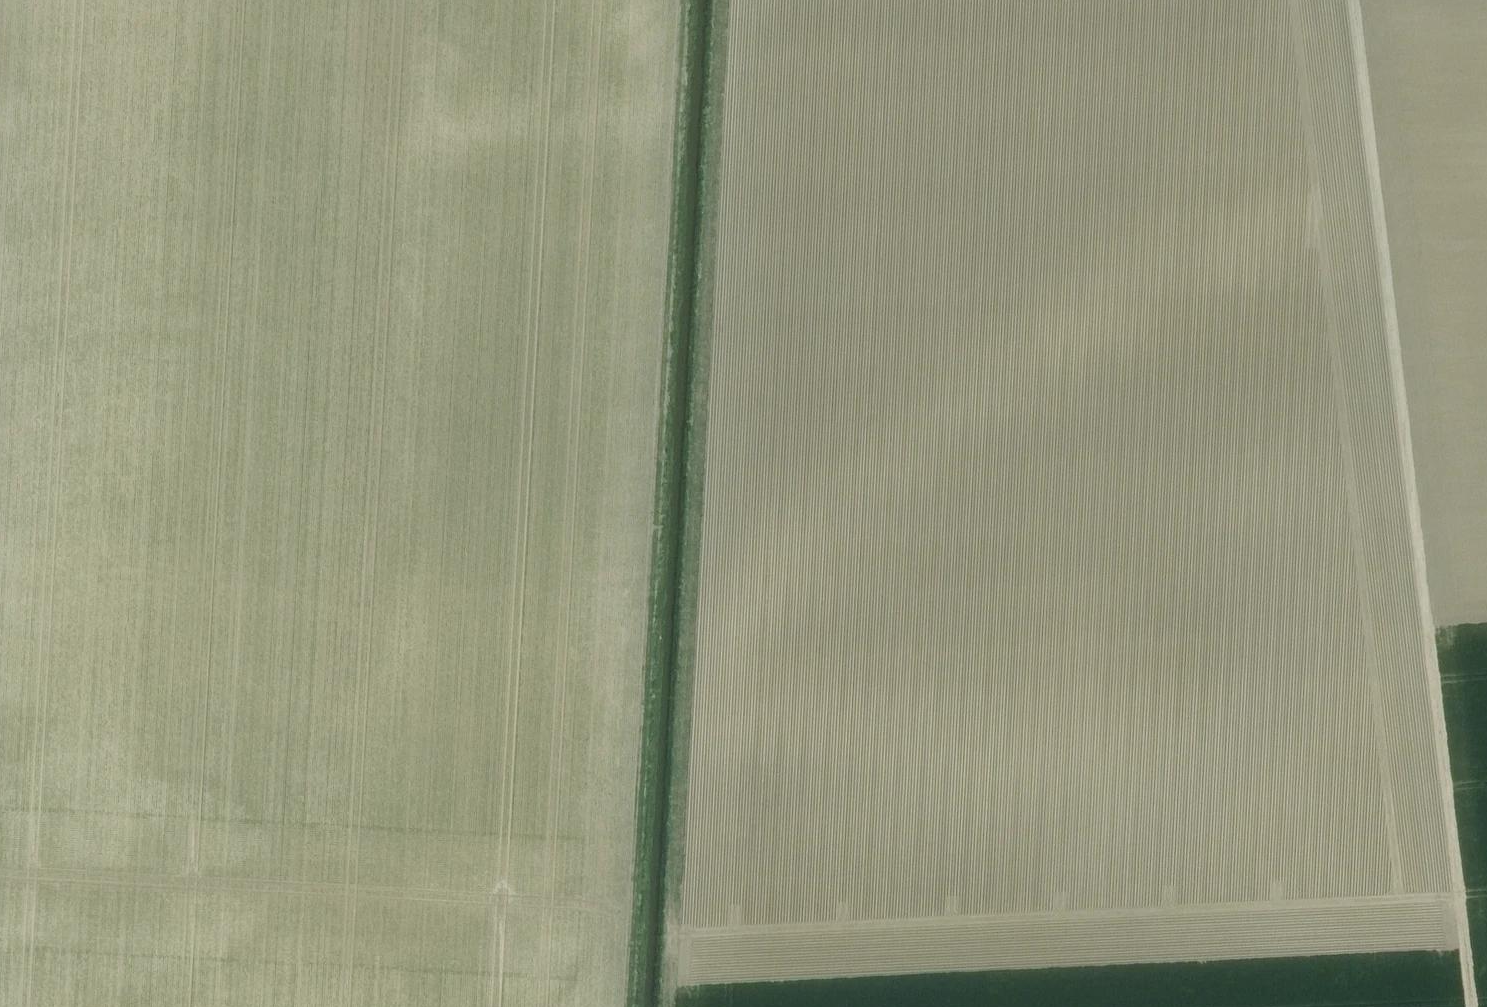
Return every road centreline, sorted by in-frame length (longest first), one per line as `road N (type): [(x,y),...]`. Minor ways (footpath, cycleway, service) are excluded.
road 1 (track): [(1351,0),(1474,1006)]

